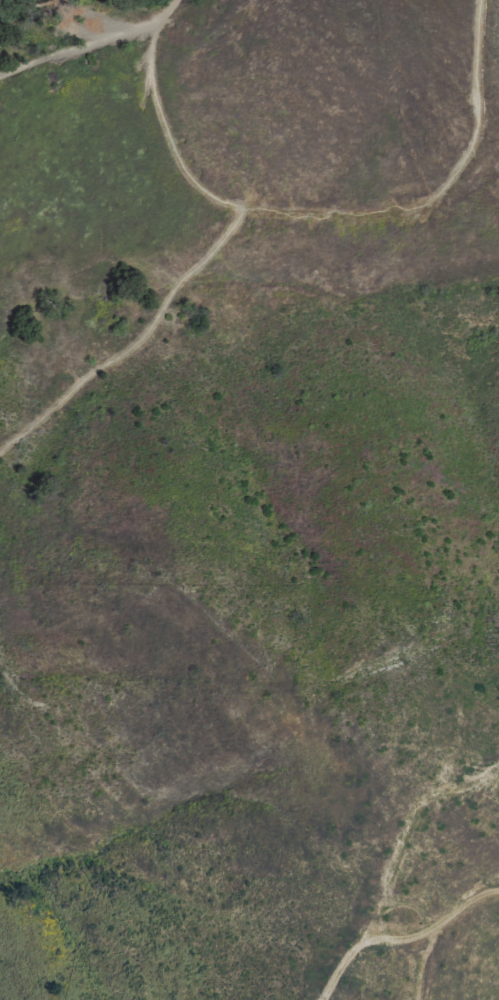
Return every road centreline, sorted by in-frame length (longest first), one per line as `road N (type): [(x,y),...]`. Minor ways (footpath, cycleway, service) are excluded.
road 1 (track): [(0,74),(162,16),(151,83),(175,159),(205,192),(240,203),(395,215),(429,201),(470,157),(479,133),(482,0)]

